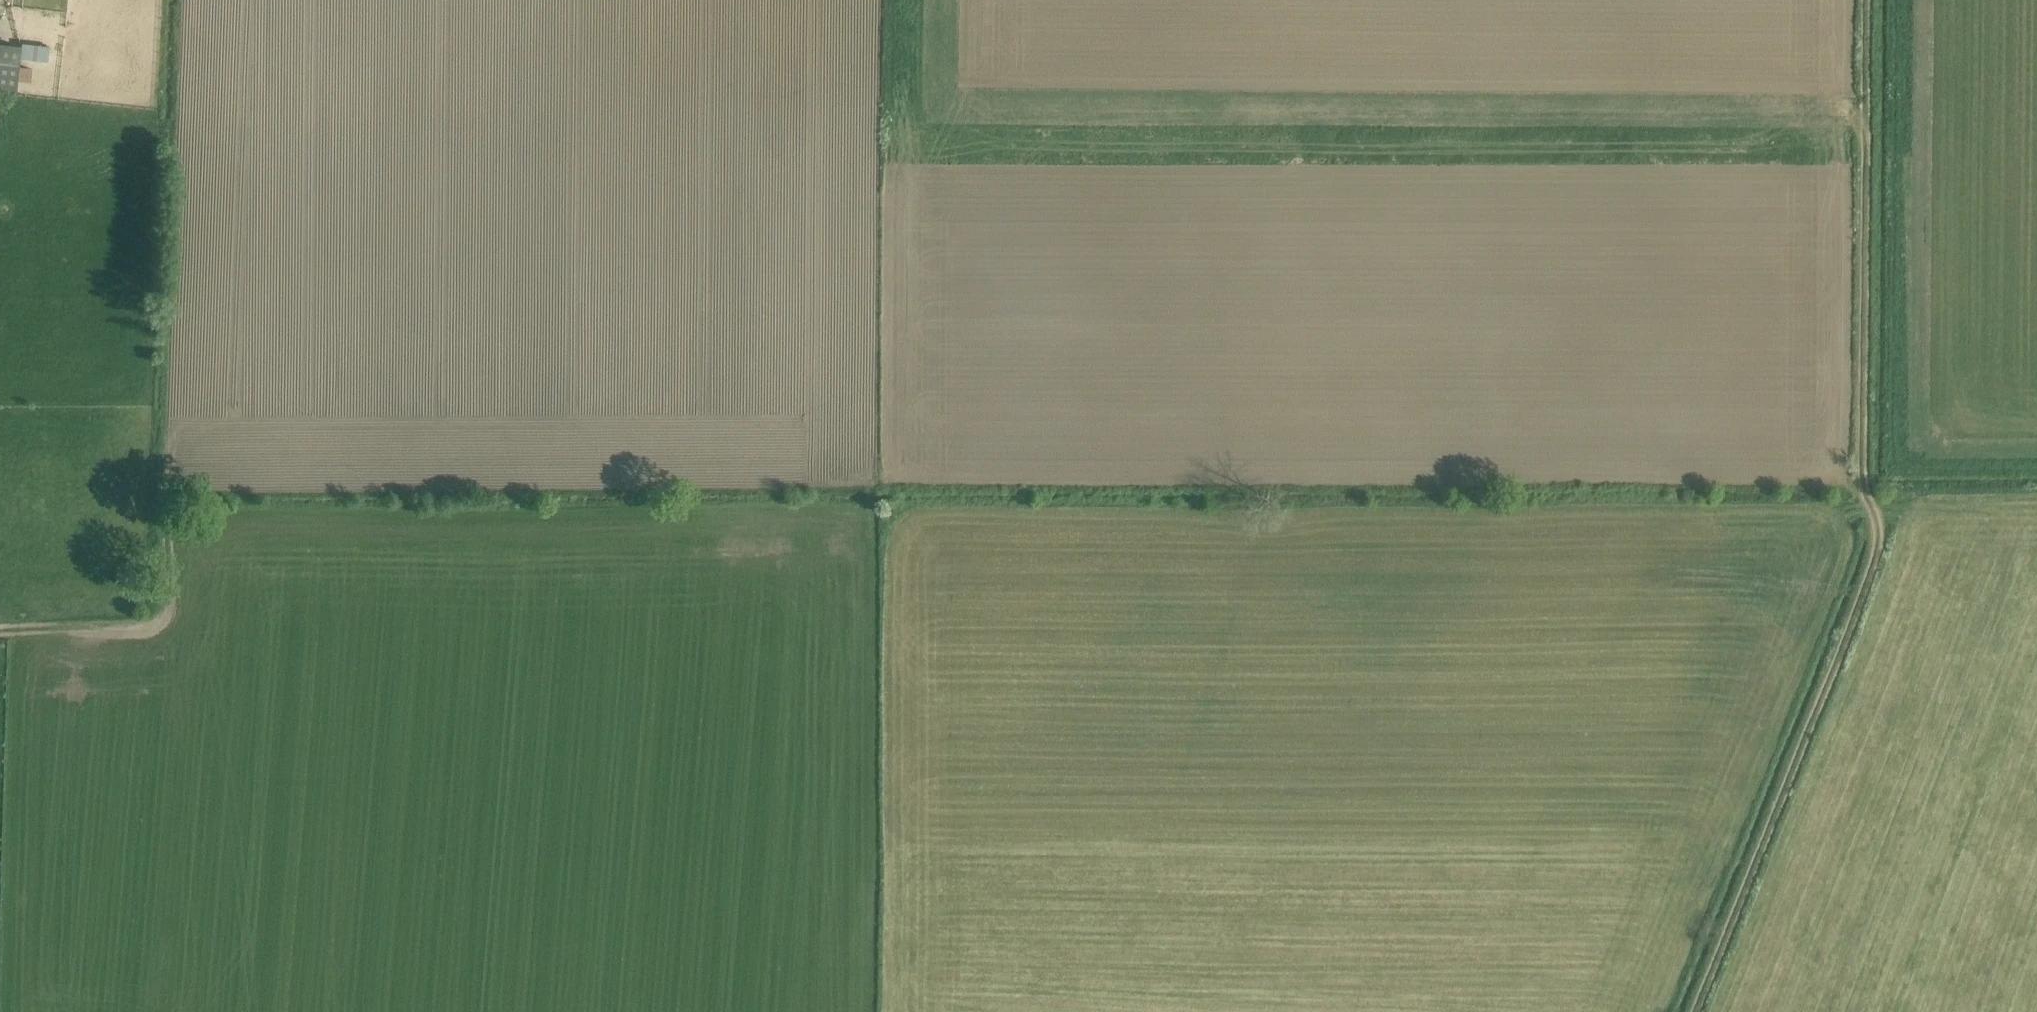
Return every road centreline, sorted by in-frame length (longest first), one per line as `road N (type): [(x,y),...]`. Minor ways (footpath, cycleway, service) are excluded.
road 1 (track): [(1701,1011),(1879,541),(1863,479),(1867,0)]
road 2 (track): [(0,629),(147,619)]

